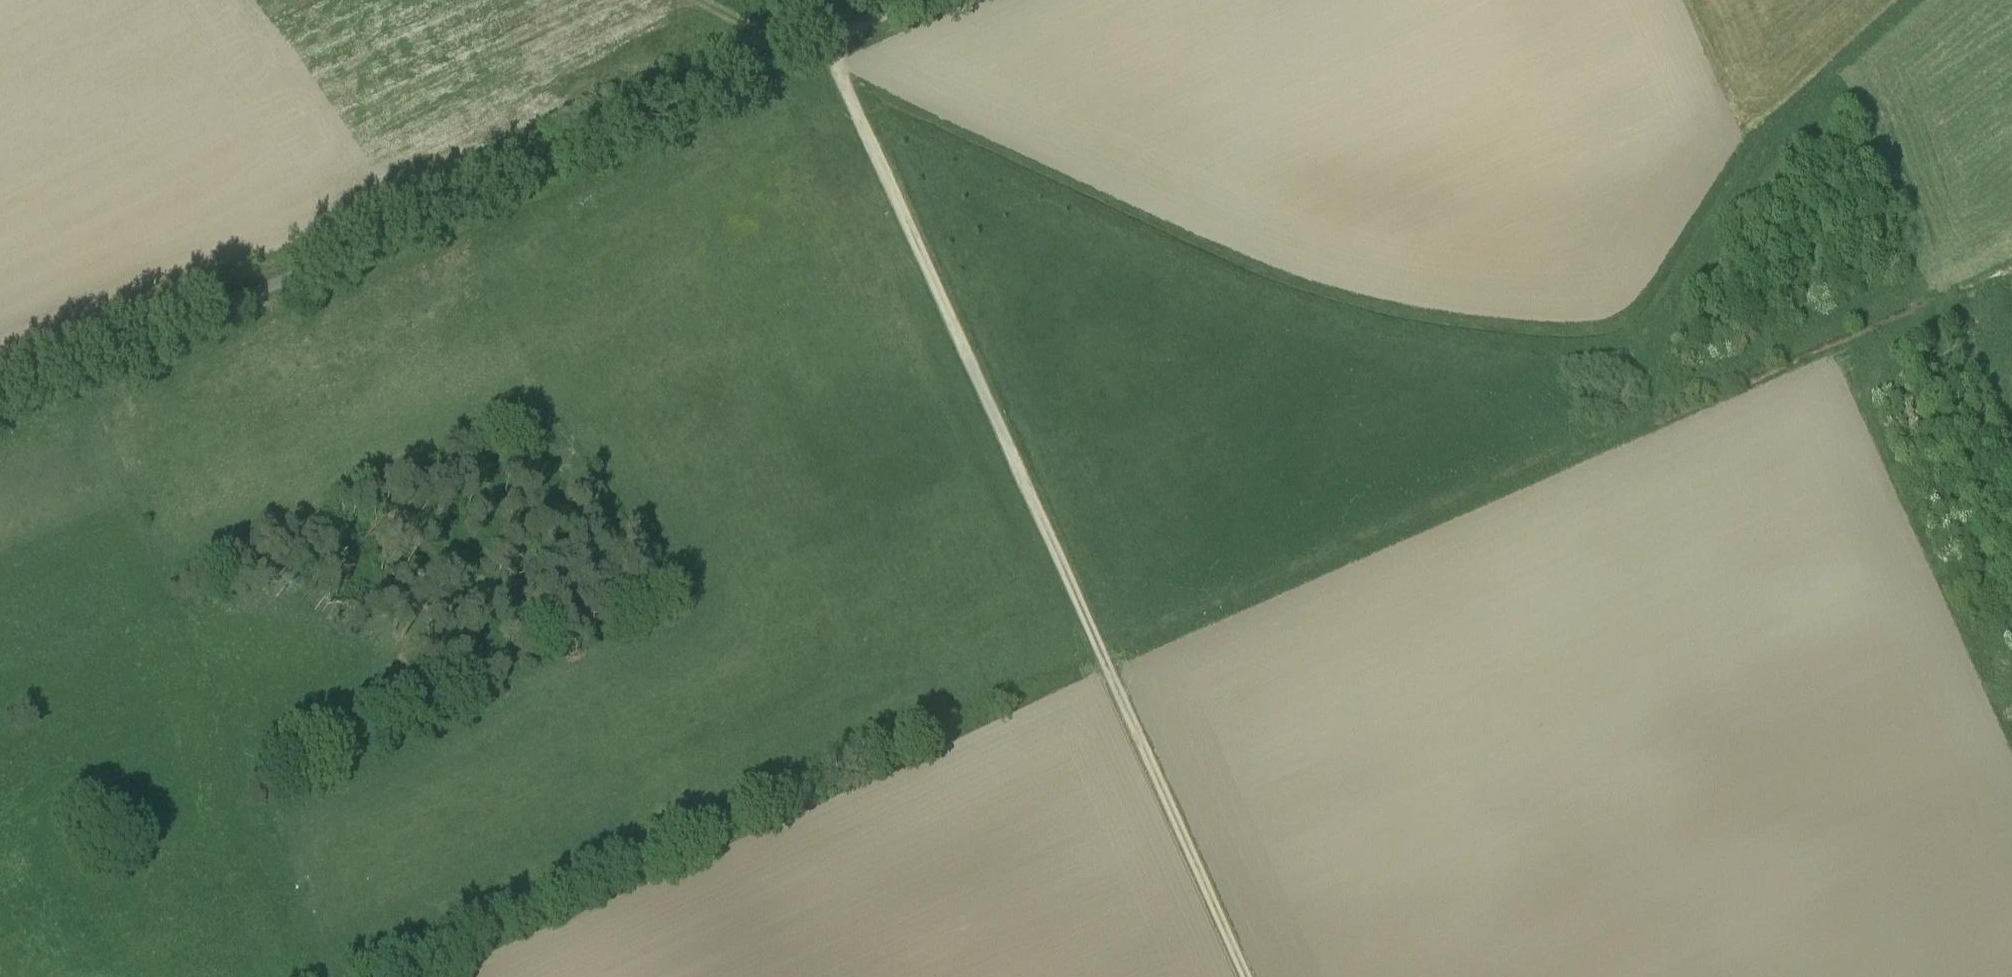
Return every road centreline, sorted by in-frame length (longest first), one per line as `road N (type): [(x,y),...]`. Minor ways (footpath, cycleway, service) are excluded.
road 1 (track): [(1098,648),(2011,246)]
road 2 (track): [(809,0),(1098,648)]
road 3 (track): [(1098,648),(1246,976)]

